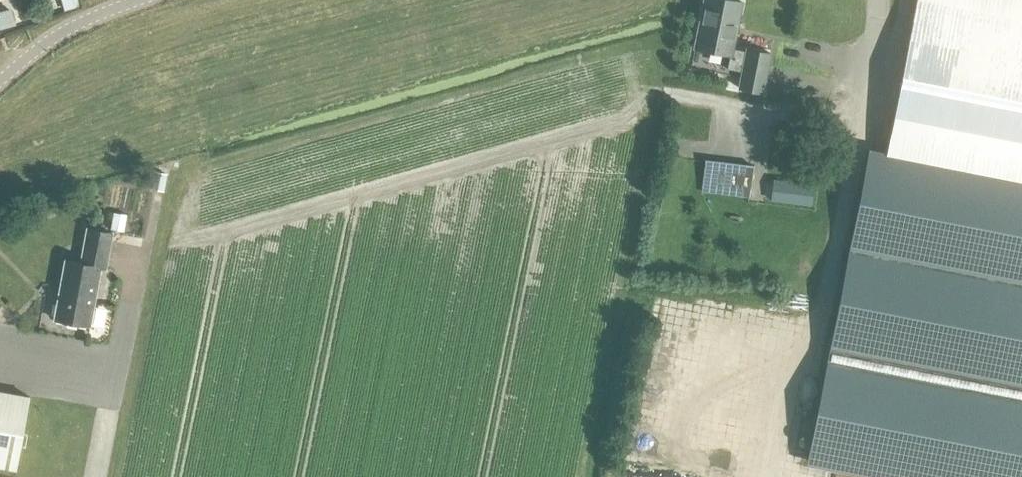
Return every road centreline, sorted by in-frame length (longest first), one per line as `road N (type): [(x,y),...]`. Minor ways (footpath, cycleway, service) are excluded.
road 1 (track): [(867,98),(777,475),(786,476)]
road 2 (tertiary): [(0,80),(79,21),(141,0)]

